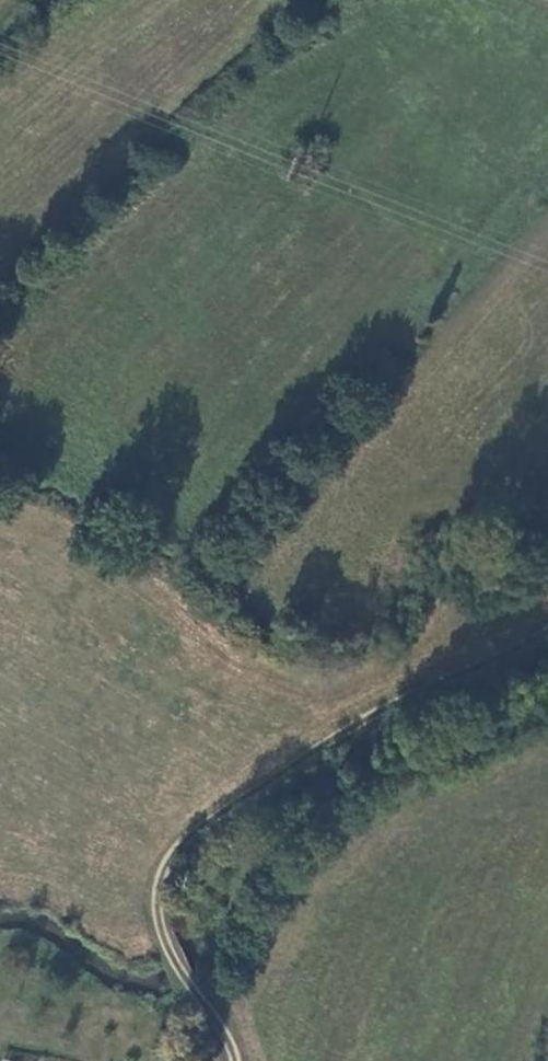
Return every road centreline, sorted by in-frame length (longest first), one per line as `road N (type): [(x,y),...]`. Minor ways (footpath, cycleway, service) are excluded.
road 1 (track): [(234,1060),(229,1036),(167,945),(160,894),(178,846),(297,764),(547,630)]

